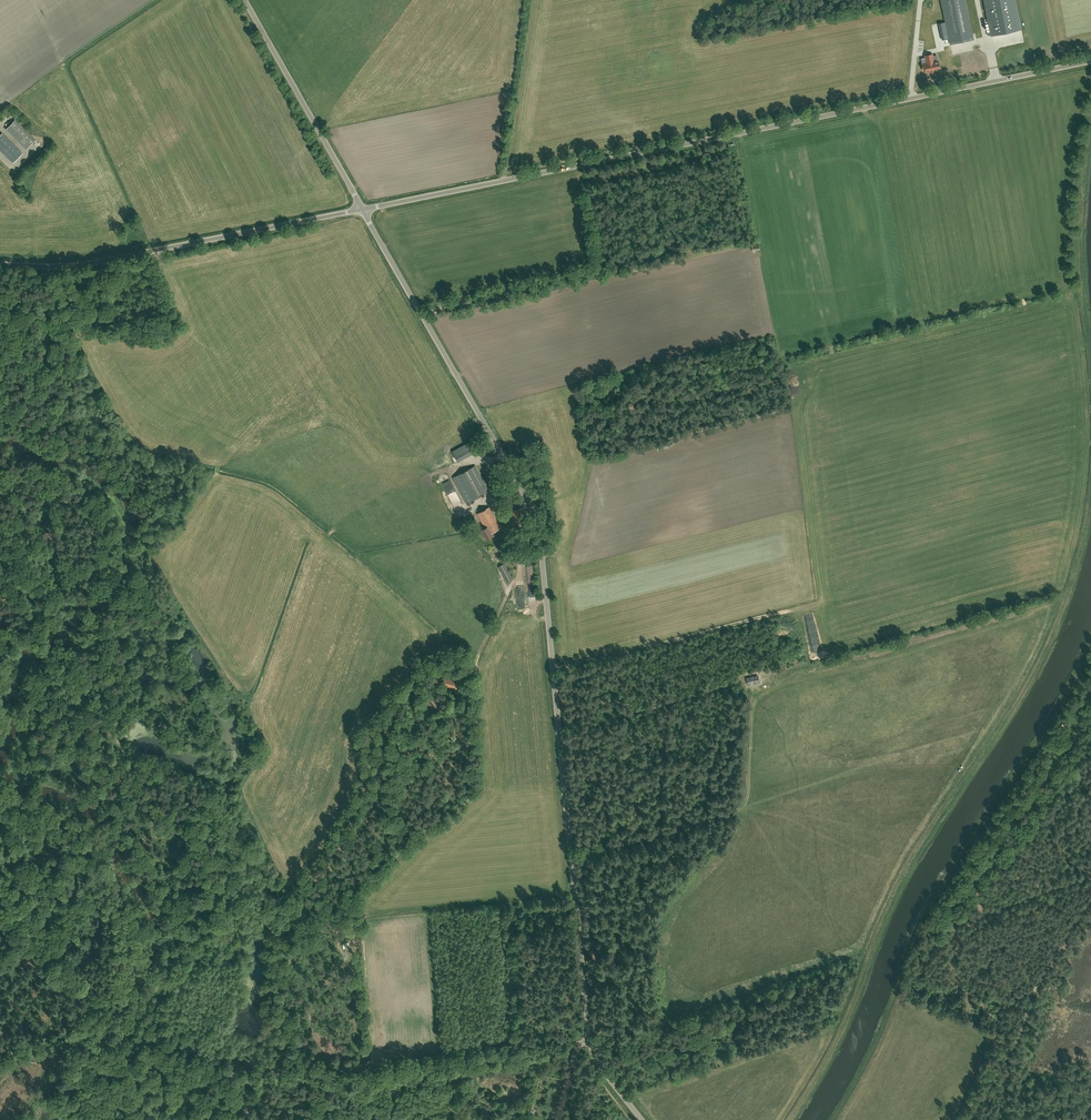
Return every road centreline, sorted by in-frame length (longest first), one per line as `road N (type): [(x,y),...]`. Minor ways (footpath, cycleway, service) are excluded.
road 1 (unclassified): [(584,1042),(541,534),(363,209)]
road 2 (unclassified): [(363,209),(1090,59)]
road 3 (unclassified): [(584,1042),(327,1077),(288,1065),(239,1069),(91,1031)]
road 4 (unclassified): [(0,264),(87,265),(363,209)]
road 5 (unclassified): [(363,209),(246,0)]

